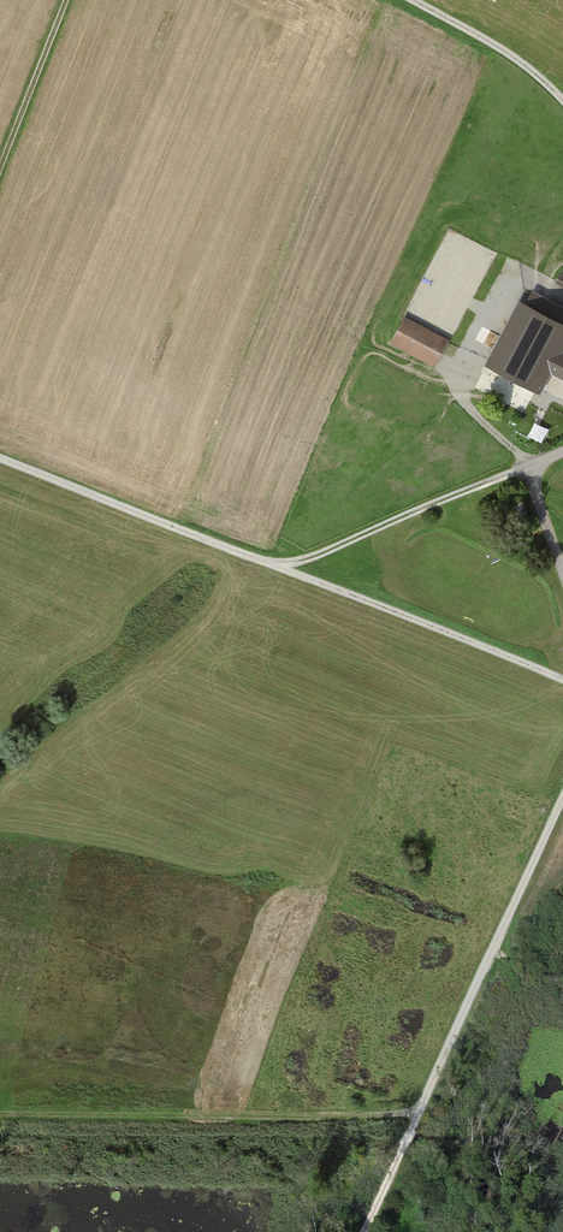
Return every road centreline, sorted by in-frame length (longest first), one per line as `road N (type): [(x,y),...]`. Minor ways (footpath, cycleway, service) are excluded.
road 1 (track): [(562,680),(0,459)]
road 2 (track): [(366,1231),(562,792)]
road 3 (track): [(273,565),(309,558),(528,467)]
road 4 (track): [(68,0),(0,170)]
road 5 (track): [(562,95),(414,0)]
road 6 (track): [(562,451),(528,467),(562,573)]

